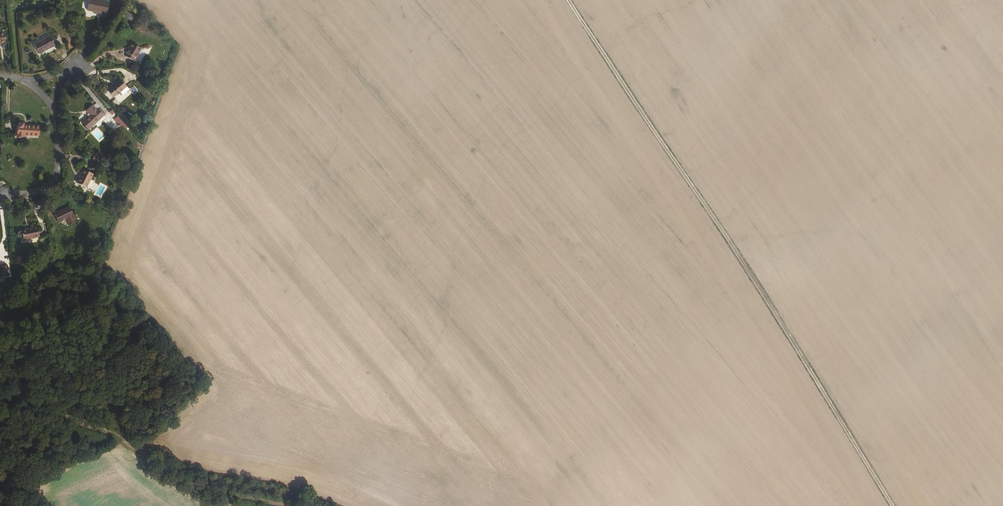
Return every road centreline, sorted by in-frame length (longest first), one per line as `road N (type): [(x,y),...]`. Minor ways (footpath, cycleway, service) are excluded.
road 1 (track): [(895,505),(572,0)]
road 2 (track): [(13,391),(161,465),(286,505)]
road 3 (residential): [(55,109),(63,84),(89,68),(78,57),(51,77),(21,78)]
road 4 (residential): [(5,192),(50,187),(58,173),(55,109)]

